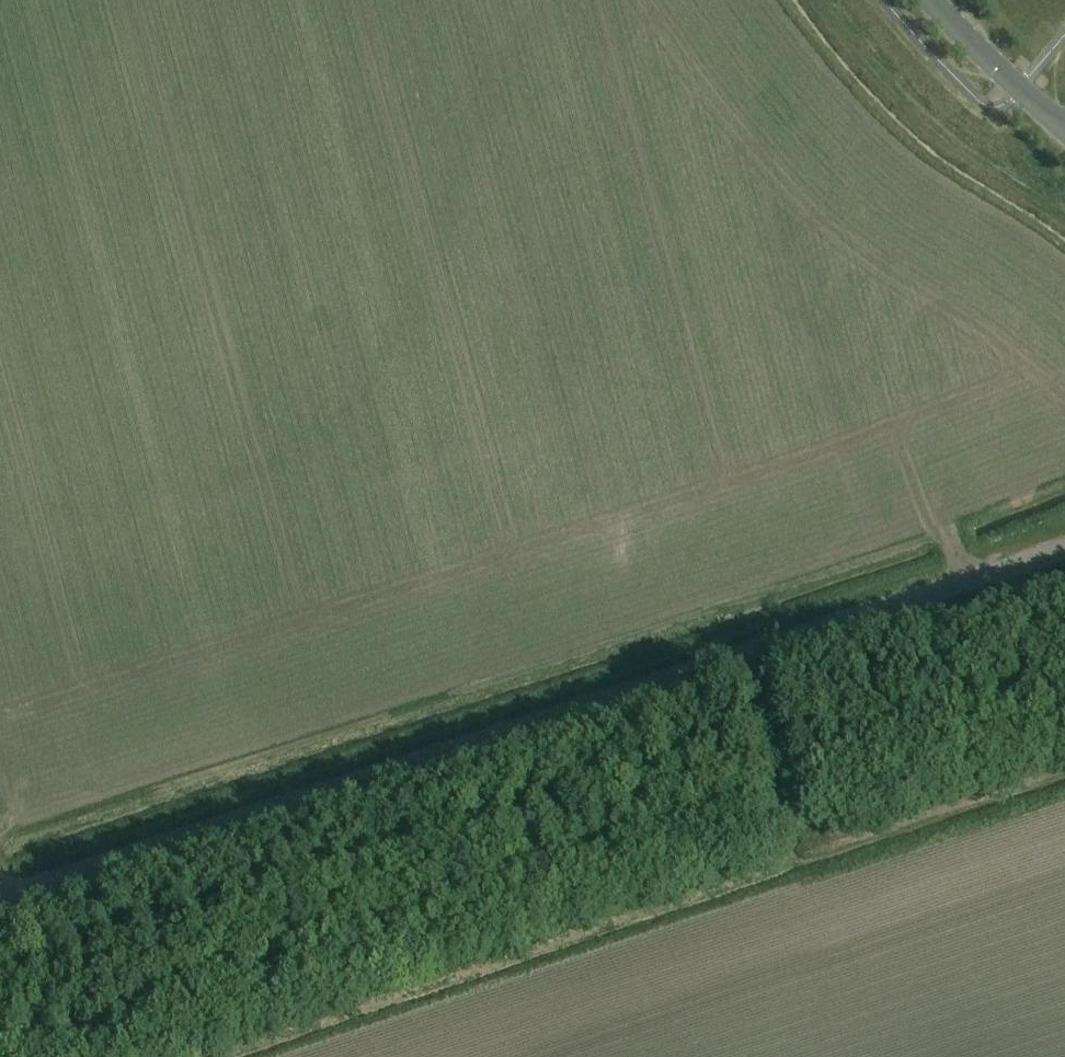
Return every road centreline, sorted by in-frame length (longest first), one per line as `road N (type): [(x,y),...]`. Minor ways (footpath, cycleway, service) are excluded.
road 1 (unclassified): [(0,899),(1064,545)]
road 2 (tertiary): [(1064,130),(929,0)]

